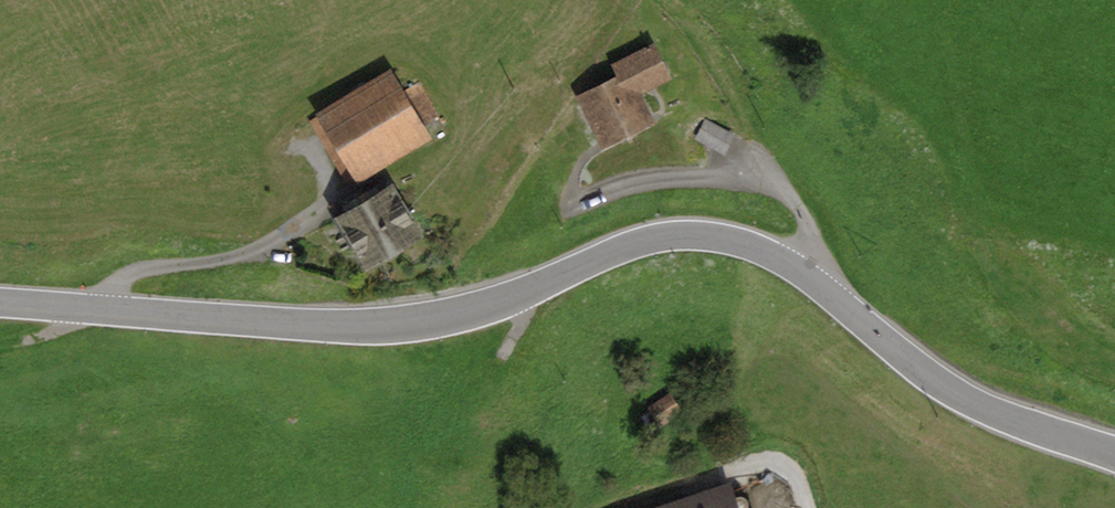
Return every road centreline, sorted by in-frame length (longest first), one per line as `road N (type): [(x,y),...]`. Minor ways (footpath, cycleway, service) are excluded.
road 1 (tertiary): [(1114,454),(977,406),(798,271),(753,247),(701,236),(628,245),(486,307),(373,326),(0,303)]
road 2 (primary): [(768,507),(1114,252)]
road 3 (track): [(678,0),(755,119),(815,232),(841,303)]
road 4 (track): [(330,166),(336,213),(256,258),(134,284),(110,310)]
road 5 (track): [(595,196),(687,175),(790,185)]

